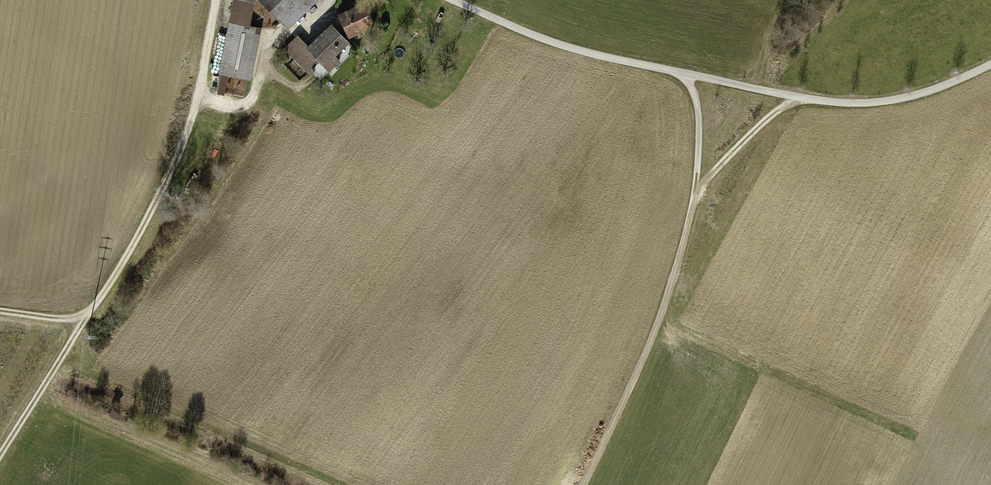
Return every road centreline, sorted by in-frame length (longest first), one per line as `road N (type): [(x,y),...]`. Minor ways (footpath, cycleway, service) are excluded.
road 1 (track): [(682,73),(699,123),(695,199),(658,322),(583,484)]
road 2 (track): [(217,0),(188,131),(131,250),(84,321),(0,311)]
road 3 (track): [(658,322),(915,437)]
road 4 (track): [(0,456),(84,321)]
road 5 (track): [(695,199),(764,121),(802,98)]
road 6 (track): [(843,0),(760,89)]

